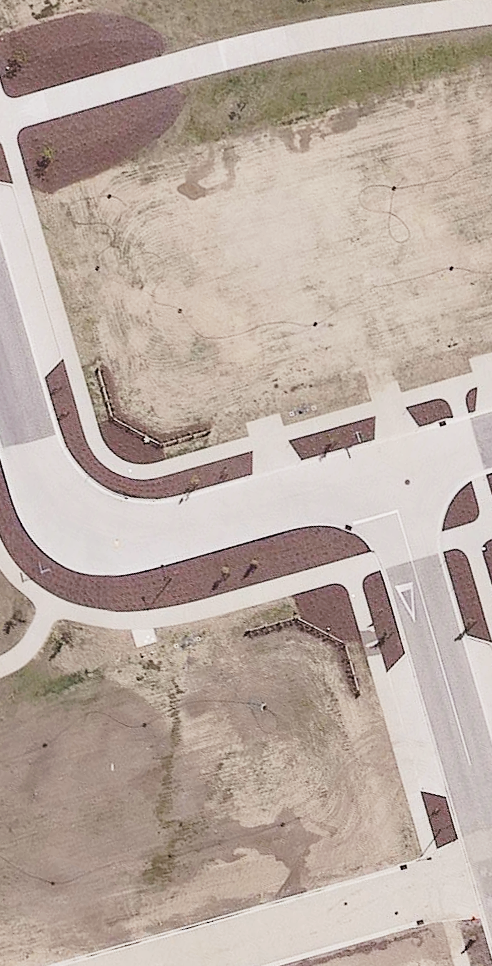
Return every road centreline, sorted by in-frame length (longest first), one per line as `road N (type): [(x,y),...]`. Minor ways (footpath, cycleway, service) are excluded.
road 1 (residential): [(0,343),(34,466),(53,506),(89,527),(132,536),(175,529),(385,474)]
road 2 (residential): [(385,474),(491,844)]
road 3 (residential): [(173,965),(491,876)]

